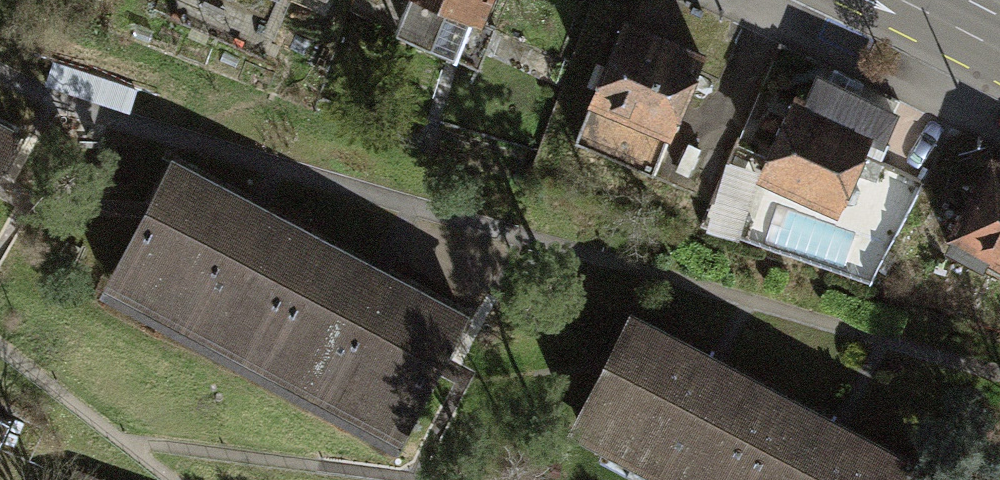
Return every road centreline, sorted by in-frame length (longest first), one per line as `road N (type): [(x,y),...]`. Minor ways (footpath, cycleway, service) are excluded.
road 1 (secondary): [(999,55),(891,0)]

